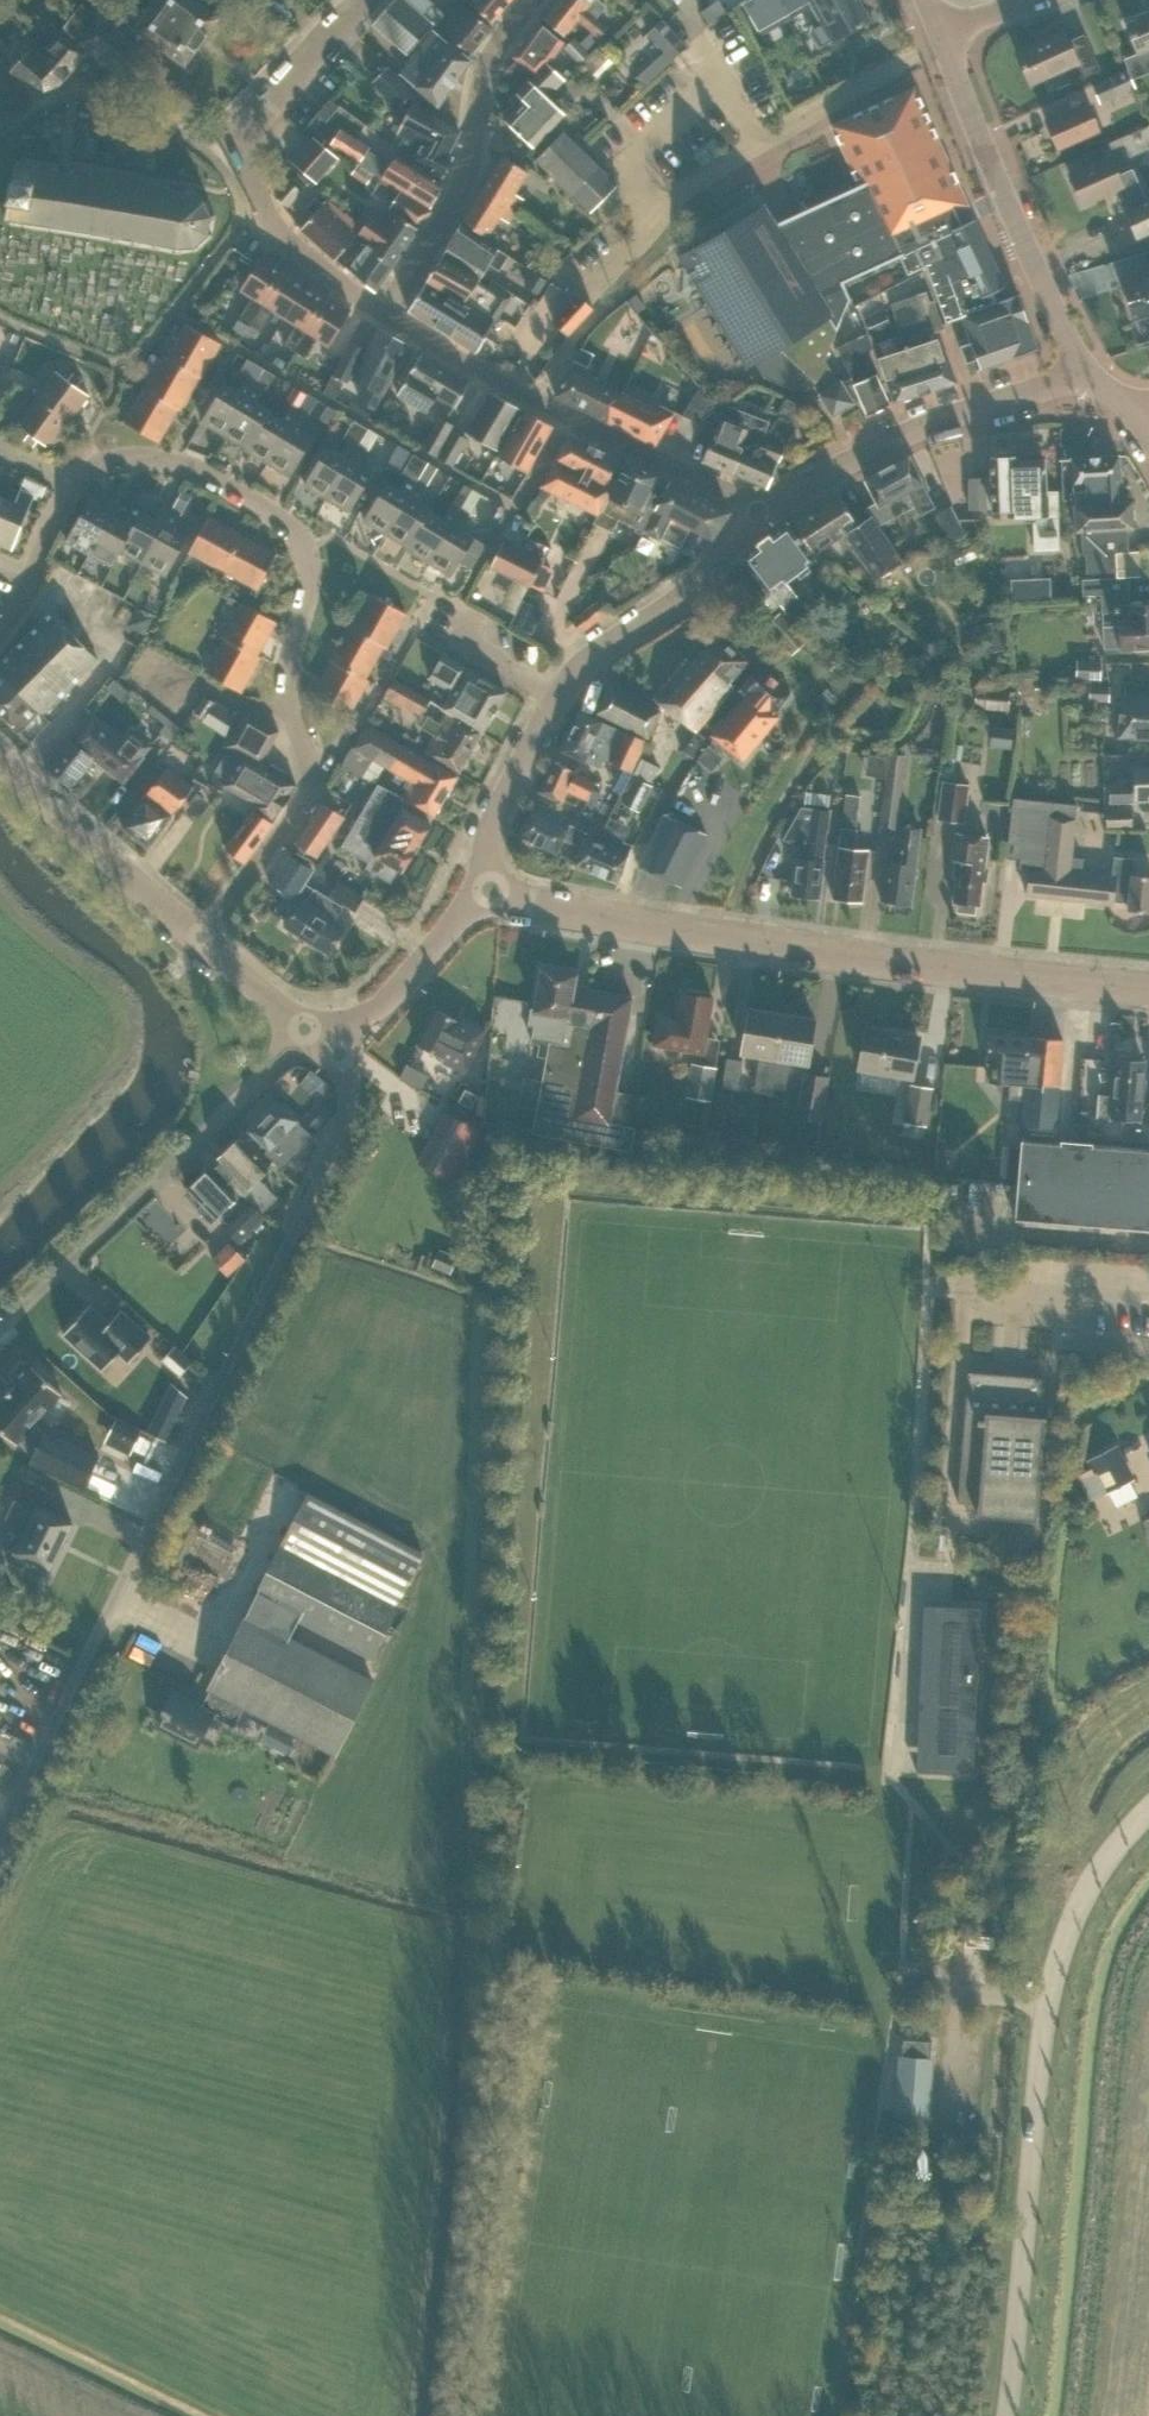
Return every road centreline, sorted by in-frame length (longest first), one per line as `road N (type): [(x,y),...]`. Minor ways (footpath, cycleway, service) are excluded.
road 1 (unclassified): [(0,1836),(341,1129),(347,1092),(339,1028)]
road 2 (residential): [(75,483),(105,463),(171,461),(278,515),(305,551),(310,588),(290,666),(291,706),(311,785),(200,940)]
road 3 (unclassified): [(1148,988),(812,950),(492,891)]
road 4 (tertiary): [(1007,2415),(1046,2007),(1089,1884),(1148,1810)]
road 5 (residential): [(492,891),(486,854),(493,816),(566,679),(663,608),(764,511)]
road 6 (residential): [(764,511),(534,401),(380,312)]
road 7 (unclassified): [(0,1328),(305,1028)]
road 8 (residential): [(380,312),(282,232),(248,154),(261,103),(362,0)]
road 9 (tertiary): [(1083,377),(945,41)]
road 10 (residential): [(380,312),(455,201),(471,160),(489,57),(529,0)]
road 11 (residential): [(764,511),(918,428),(1083,377)]
road 12 (unclassified): [(200,940),(0,755)]
road 13 (residential): [(761,140),(945,41)]
road 14 (unclassified): [(339,1028),(378,1009),(492,891)]
road 15 (residential): [(717,74),(625,154),(669,205)]
road 16 (residential): [(0,634),(75,483)]
road 17 (unclassified): [(305,1028),(200,940)]
road 18 (residential): [(669,205),(588,294)]

